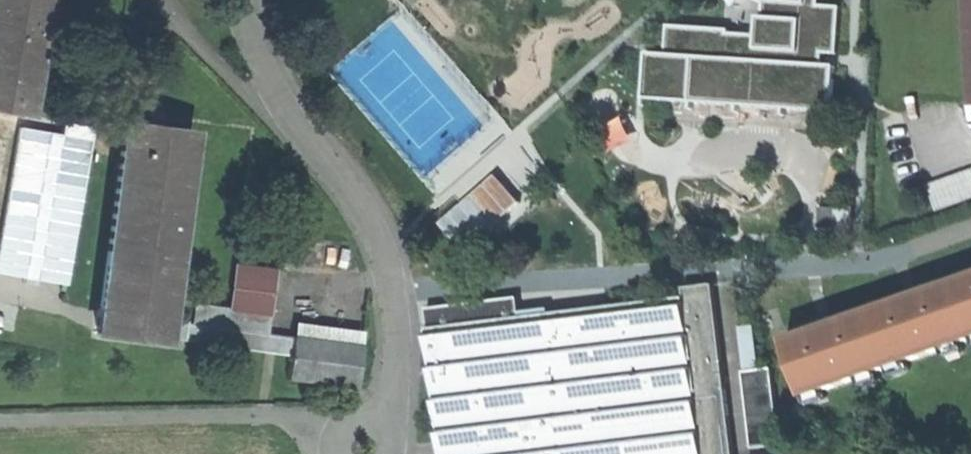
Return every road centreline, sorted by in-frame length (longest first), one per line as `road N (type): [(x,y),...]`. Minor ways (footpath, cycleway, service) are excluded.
road 1 (residential): [(248,0),(266,74),(352,199),(394,275),(399,330),(370,444)]

